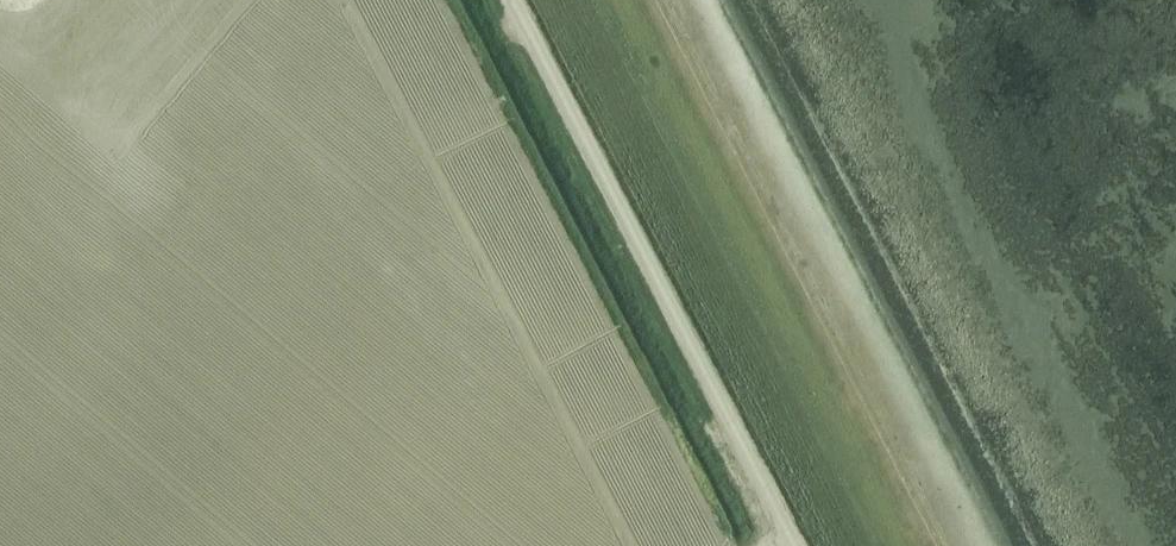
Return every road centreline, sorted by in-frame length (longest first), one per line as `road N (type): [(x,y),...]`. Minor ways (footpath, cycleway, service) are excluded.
road 1 (unclassified): [(802,545),(502,0)]

